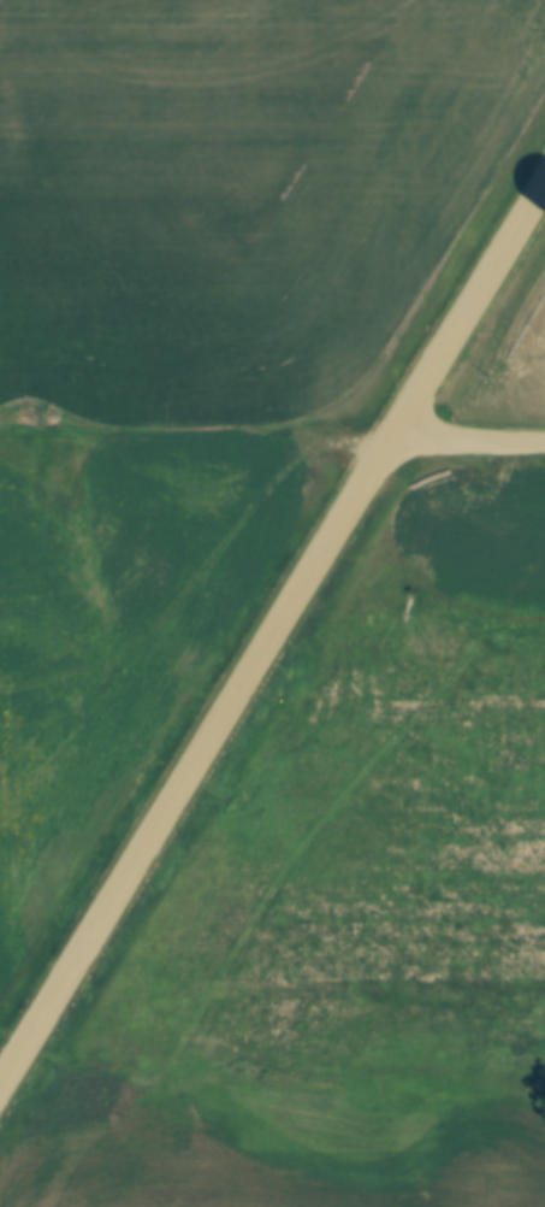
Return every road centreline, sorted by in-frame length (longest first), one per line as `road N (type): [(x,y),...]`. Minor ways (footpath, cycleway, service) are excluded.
road 1 (tertiary): [(544,185),(0,1082)]
road 2 (residential): [(544,443),(391,440)]

